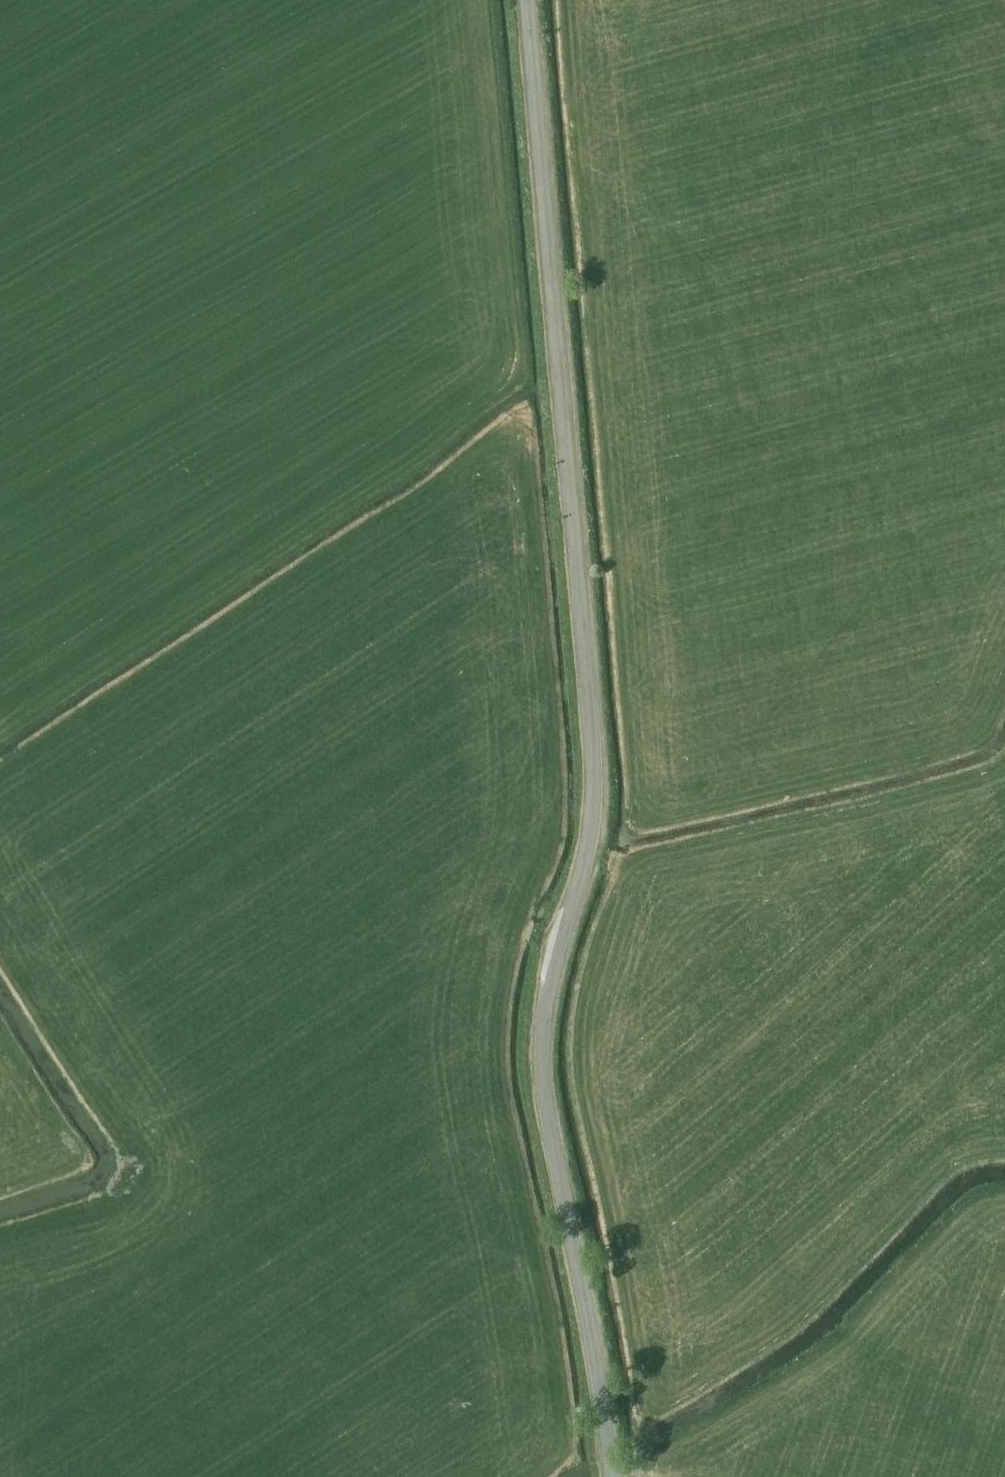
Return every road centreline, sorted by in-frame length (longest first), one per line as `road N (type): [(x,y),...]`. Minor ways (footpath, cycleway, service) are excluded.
road 1 (unclassified): [(616,1476),(608,1373),(571,1222),(544,1040),(549,964),(592,843),(594,754),(532,0)]

